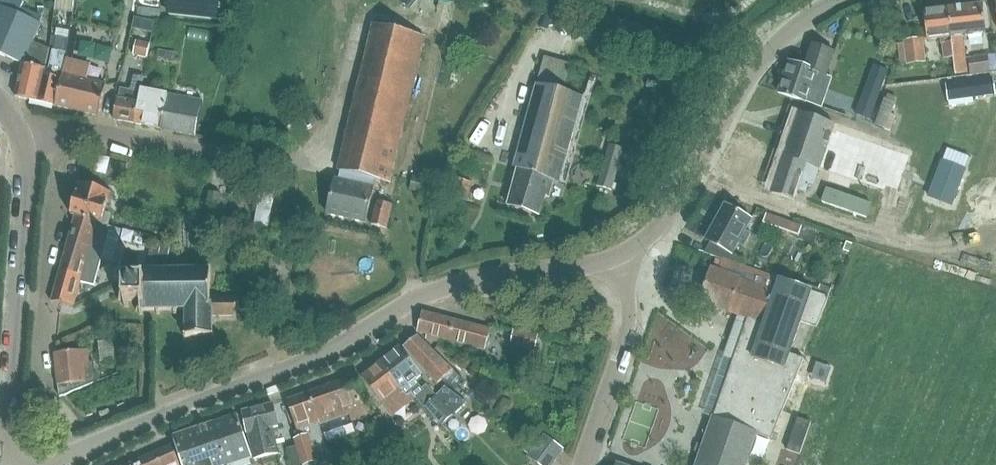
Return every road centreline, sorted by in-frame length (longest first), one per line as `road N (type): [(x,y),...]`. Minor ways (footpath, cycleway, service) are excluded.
road 1 (tertiary): [(53,464),(335,356),(452,285),(622,264)]
road 2 (tertiary): [(622,264),(693,200),(757,65),(839,0)]
road 3 (residential): [(585,464),(633,310),(622,264)]
road 4 (residential): [(59,135),(82,131),(232,156)]
road 5 (residential): [(59,135),(70,177),(45,302)]
road 6 (tertiary): [(13,464),(21,300)]
road 7 (tertiary): [(21,300),(30,141)]

